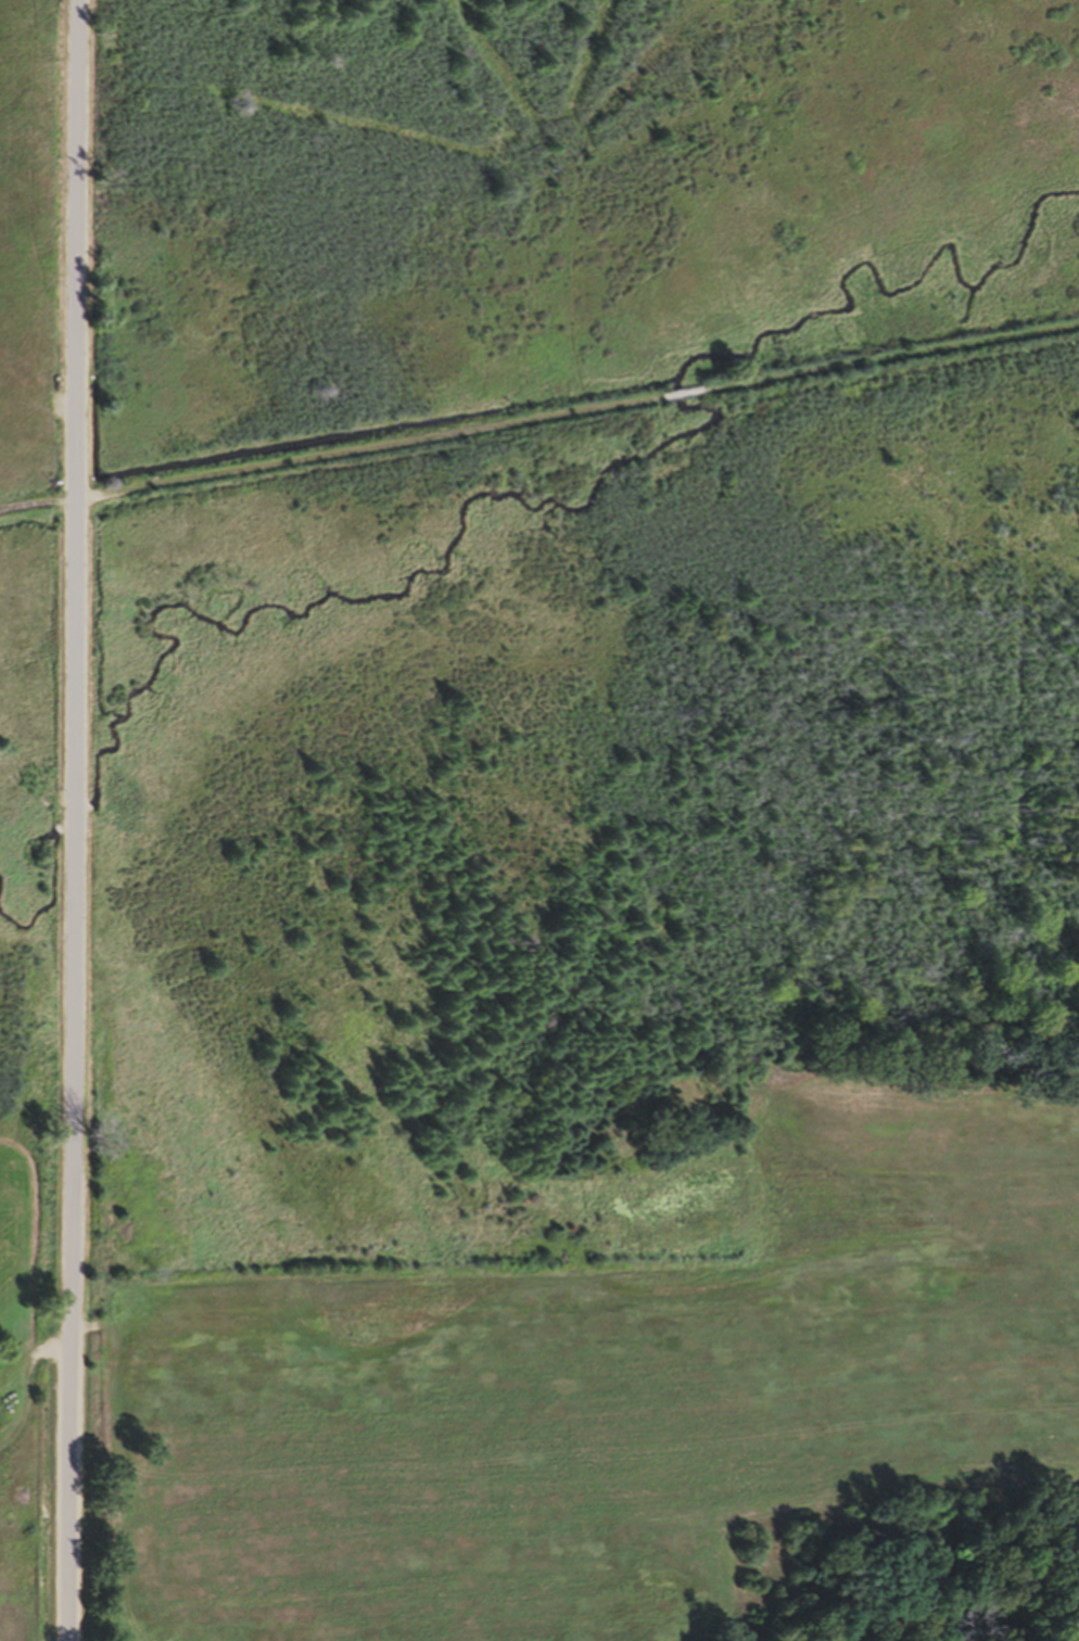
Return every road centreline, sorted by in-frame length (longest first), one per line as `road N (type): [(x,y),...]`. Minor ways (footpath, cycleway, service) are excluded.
road 1 (residential): [(68,1640),(81,0)]

